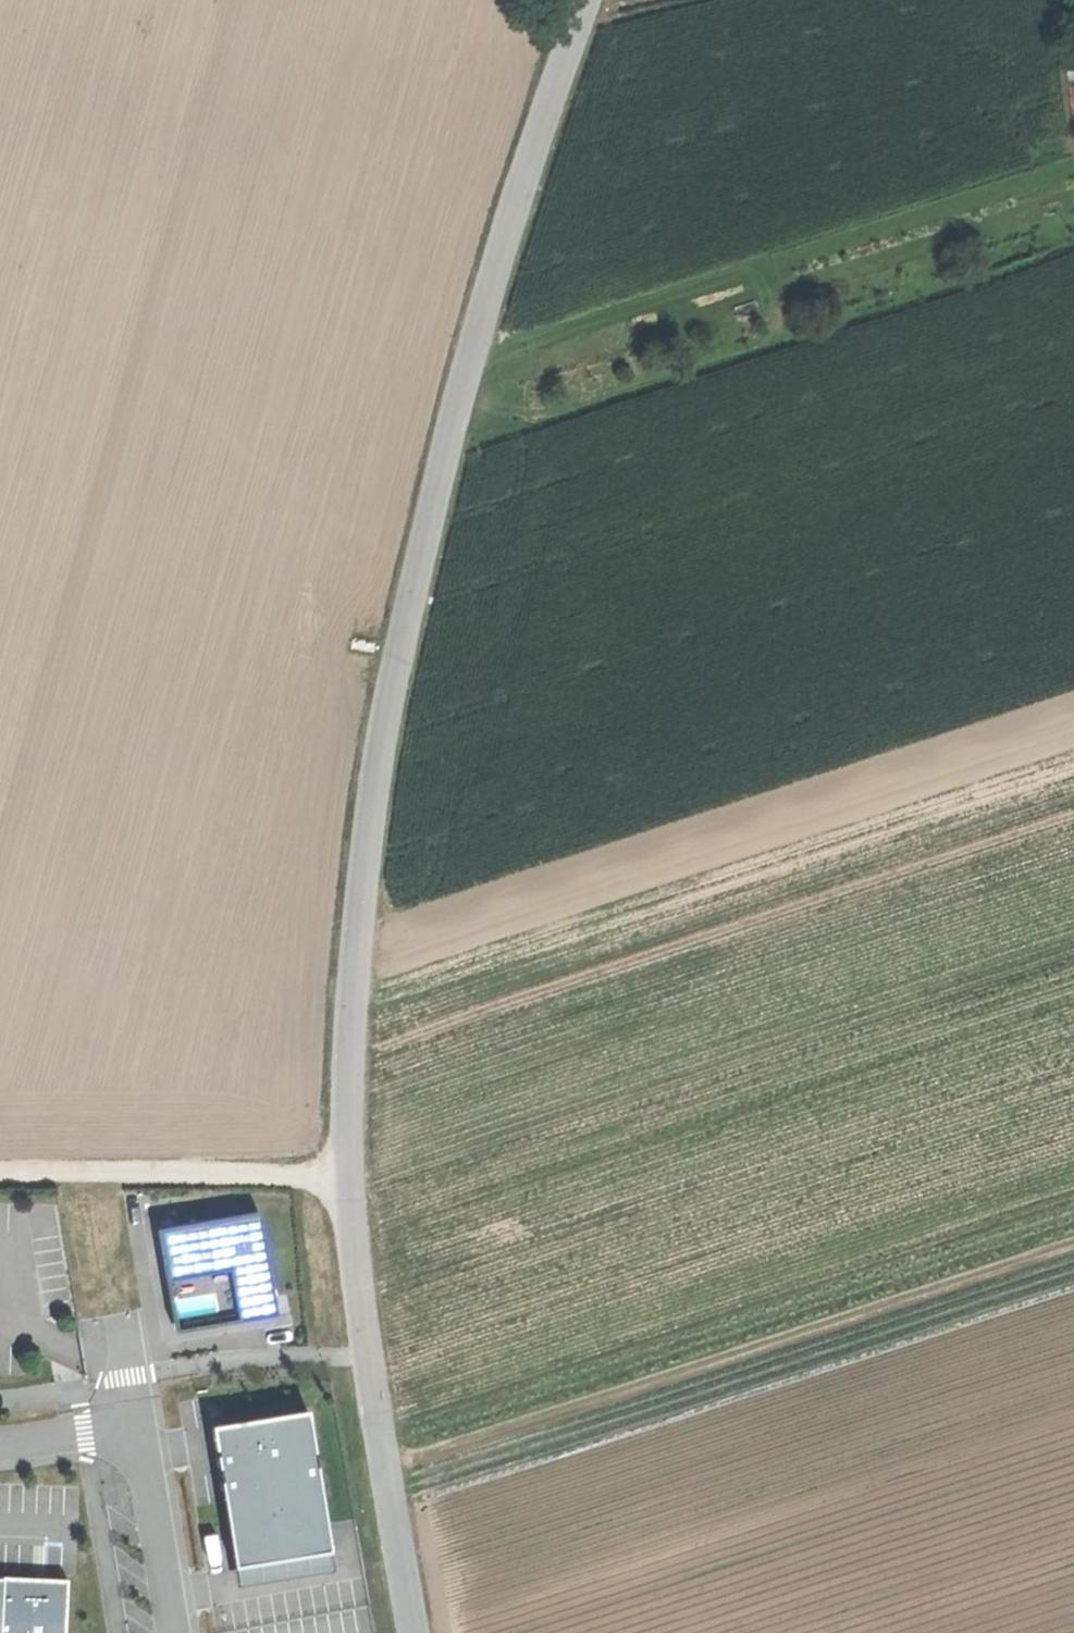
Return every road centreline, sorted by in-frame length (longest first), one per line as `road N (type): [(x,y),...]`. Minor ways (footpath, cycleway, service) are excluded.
road 1 (unclassified): [(414,1632),(376,1416),(348,1178),(350,970),(379,754),(419,566),(521,202),(591,0)]
road 2 (track): [(348,1178),(0,1177)]
road 3 (residential): [(133,1424),(168,1632)]
road 4 (residential): [(0,1443),(133,1424)]

